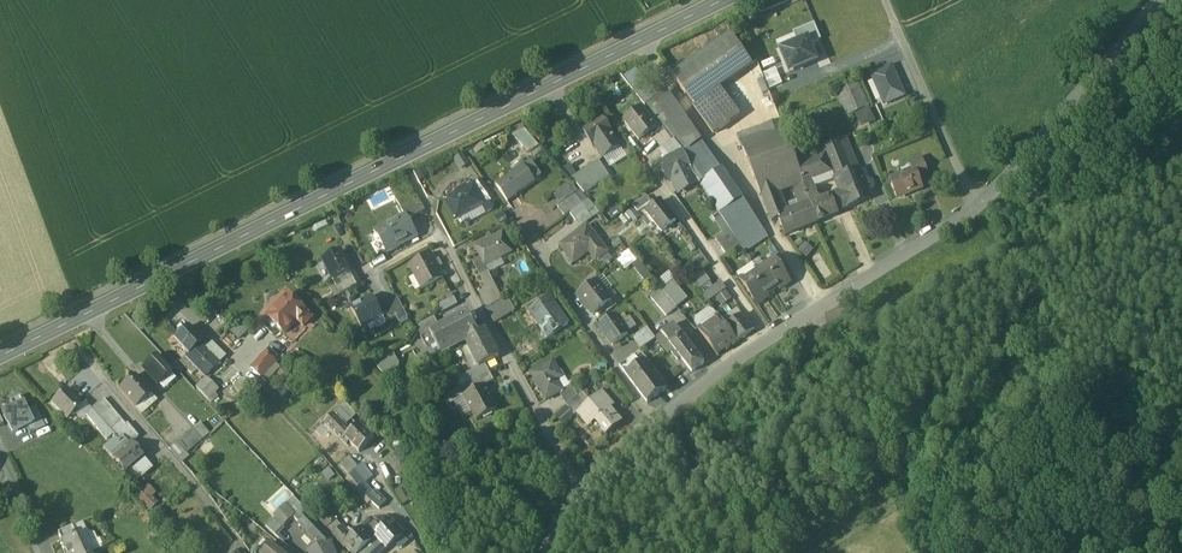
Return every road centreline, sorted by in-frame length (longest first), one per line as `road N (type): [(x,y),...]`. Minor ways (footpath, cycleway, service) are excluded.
road 1 (secondary): [(726,0),(62,327)]
road 2 (track): [(922,552),(911,517),(914,495),(1010,386),(1026,336),(1028,303),(1018,270),(975,207)]
road 3 (residential): [(424,195),(582,496)]
road 4 (residential): [(62,327),(250,552)]
road 5 (residential): [(1159,0),(975,207)]
road 6 (residential): [(772,340),(634,445),(582,496)]
road 7 (residential): [(975,207),(772,340)]
road 8 (residential): [(646,152),(772,340)]
road 9 (residential): [(975,207),(885,0)]

